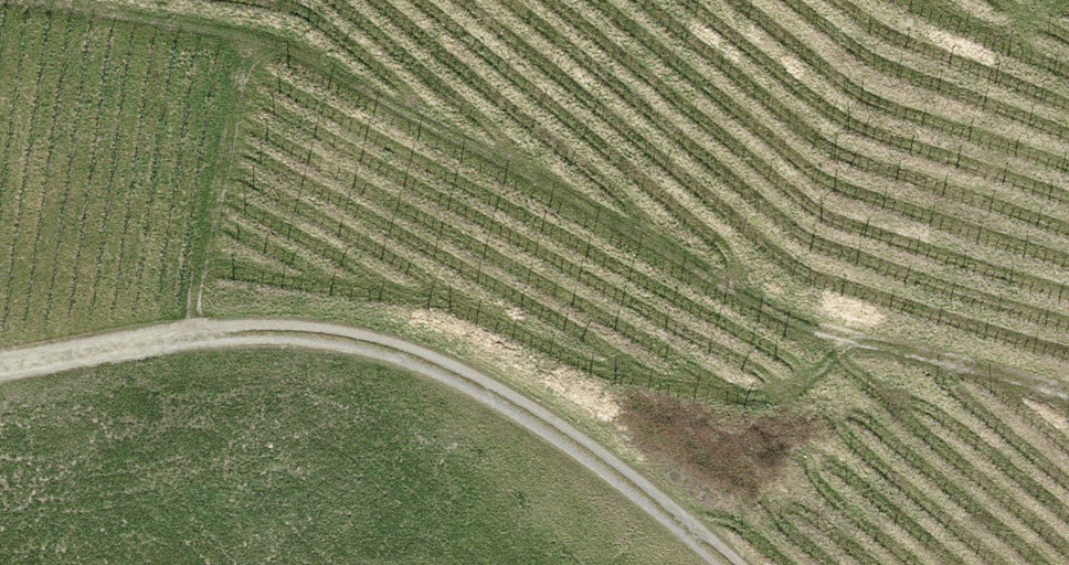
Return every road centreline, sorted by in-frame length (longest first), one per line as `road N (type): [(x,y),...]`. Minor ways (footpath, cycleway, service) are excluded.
road 1 (track): [(1068,382),(655,266),(269,56)]
road 2 (track): [(0,369),(285,332),(491,393),(732,564)]

